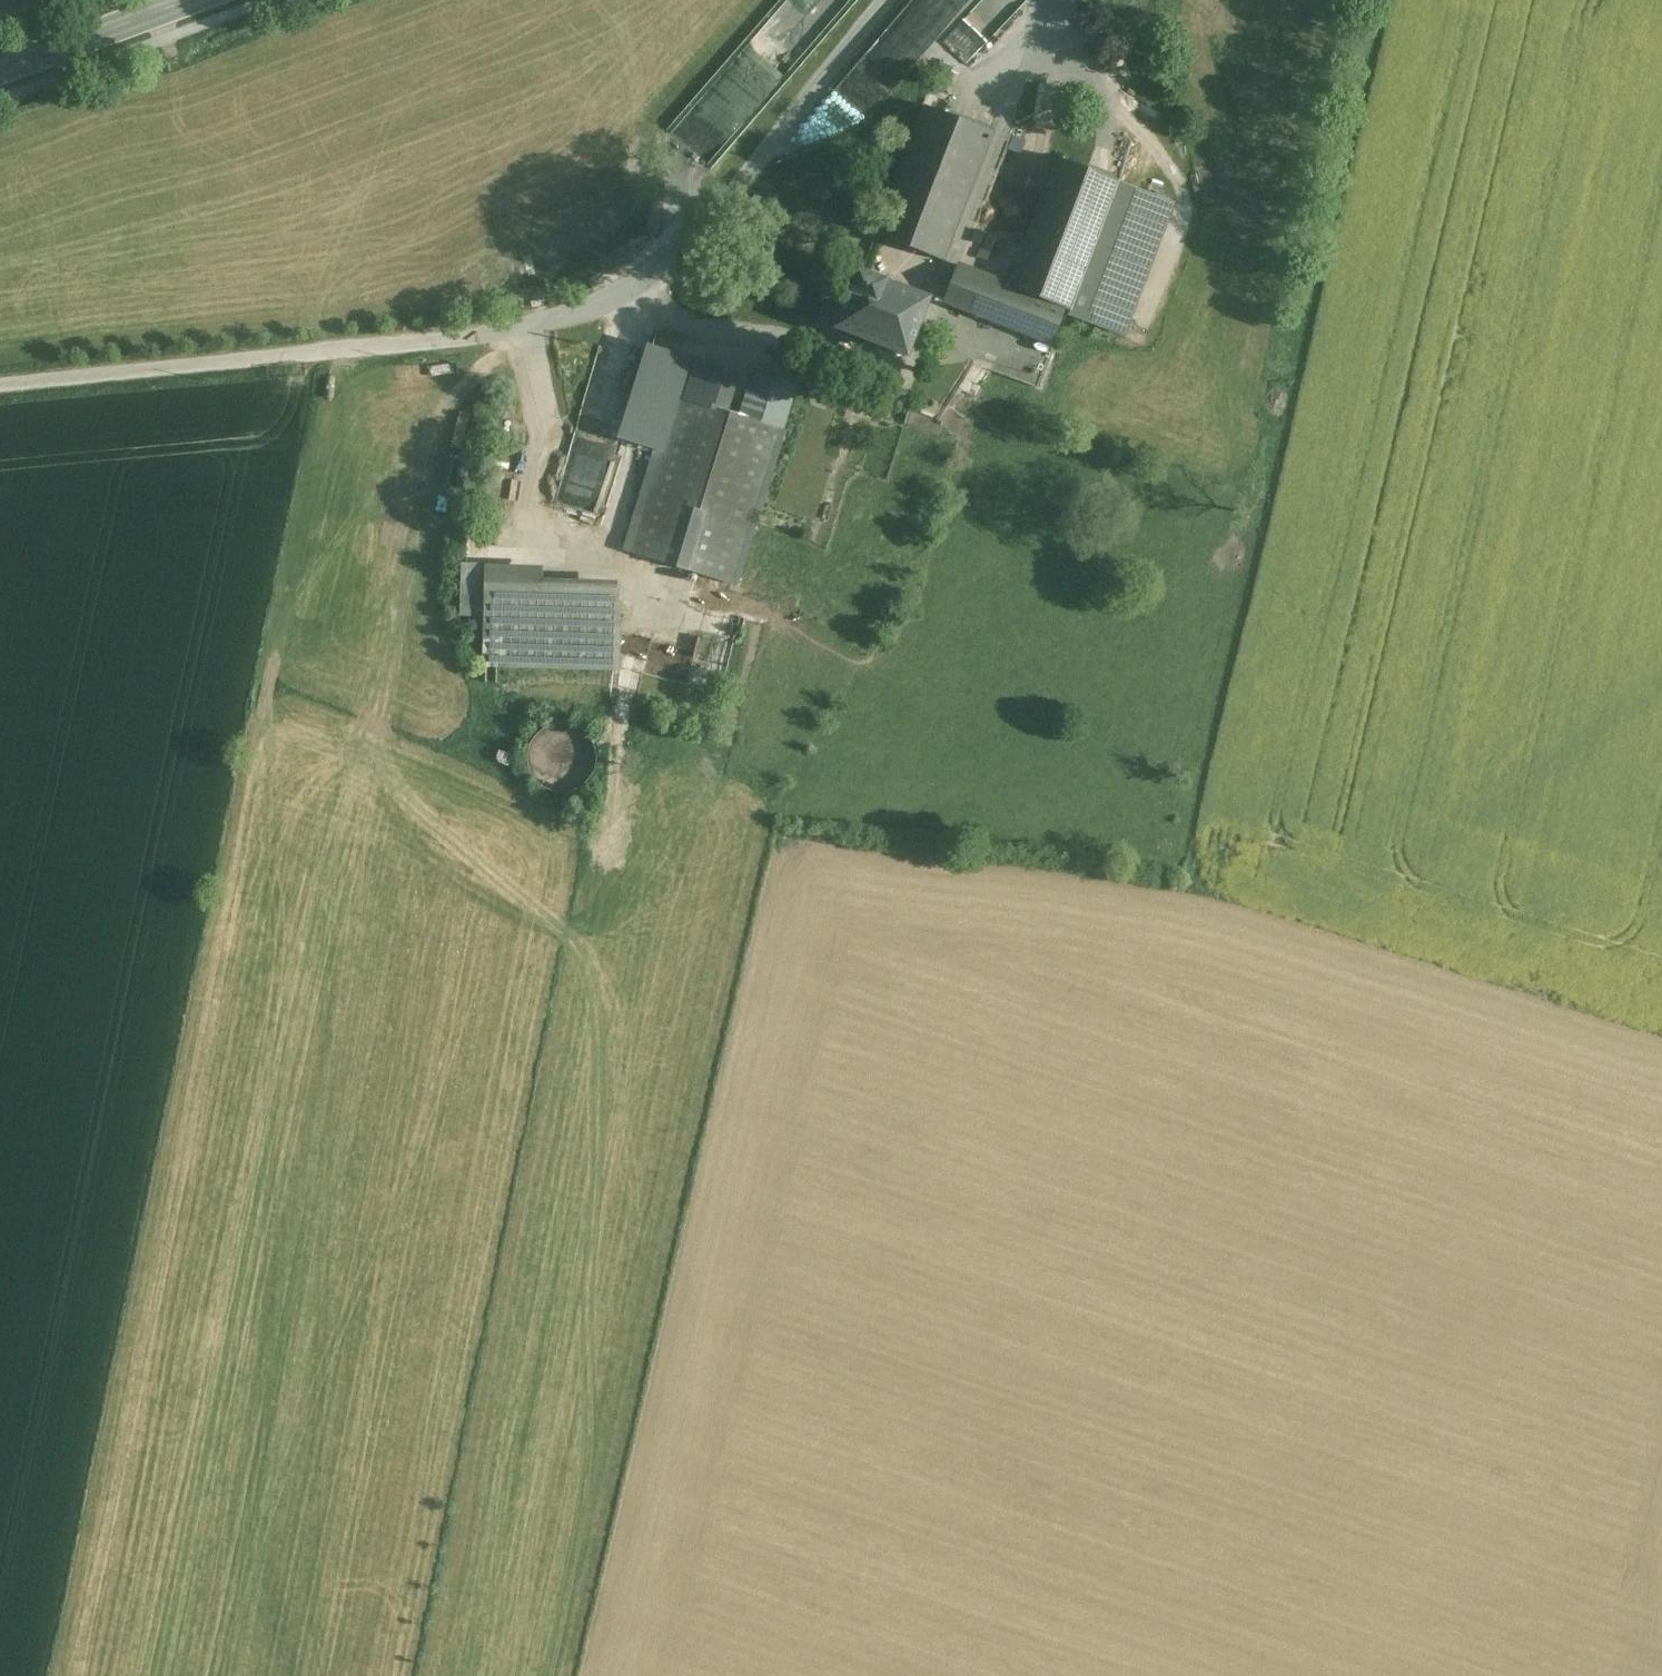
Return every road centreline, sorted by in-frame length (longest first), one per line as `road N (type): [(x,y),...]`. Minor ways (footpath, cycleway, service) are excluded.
road 1 (tertiary): [(212,0),(0,74)]

